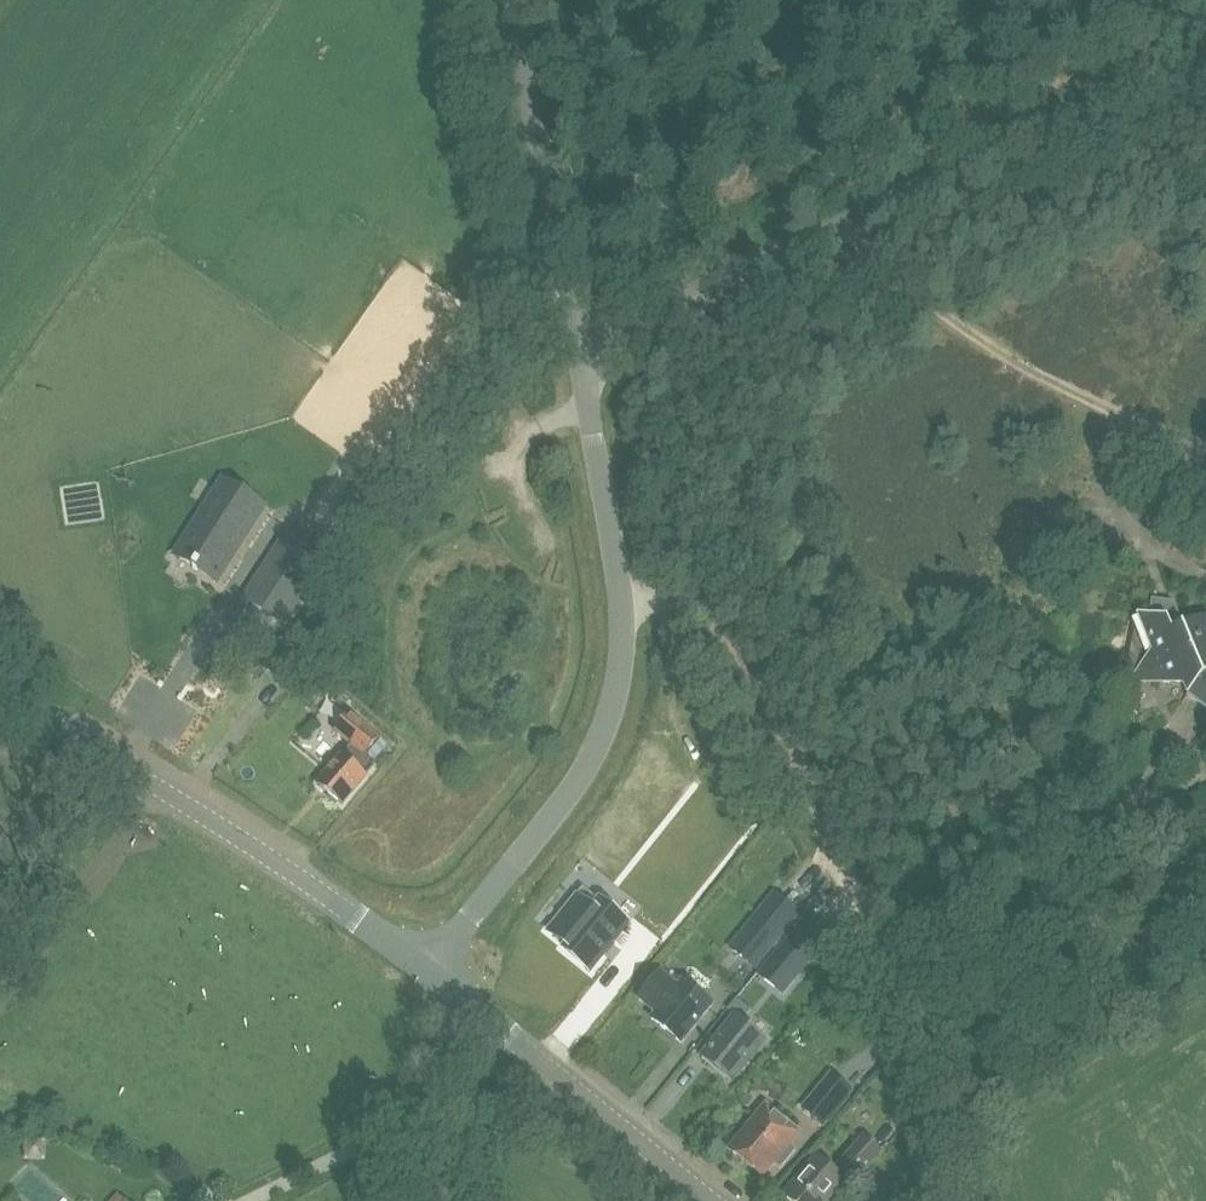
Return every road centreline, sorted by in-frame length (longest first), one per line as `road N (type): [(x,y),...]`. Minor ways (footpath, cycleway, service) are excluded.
road 1 (track): [(939,1200),(873,961),(759,690),(706,621),(662,604),(625,604)]
road 2 (unclassified): [(578,359),(661,308),(1205,58)]
road 3 (unclassified): [(429,974),(583,774),(621,682),(625,604),(578,359)]
road 4 (tertiary): [(429,974),(246,843),(0,690)]
road 5 (unclassified): [(578,359),(506,0)]
road 6 (tertiary): [(707,1200),(429,974)]

